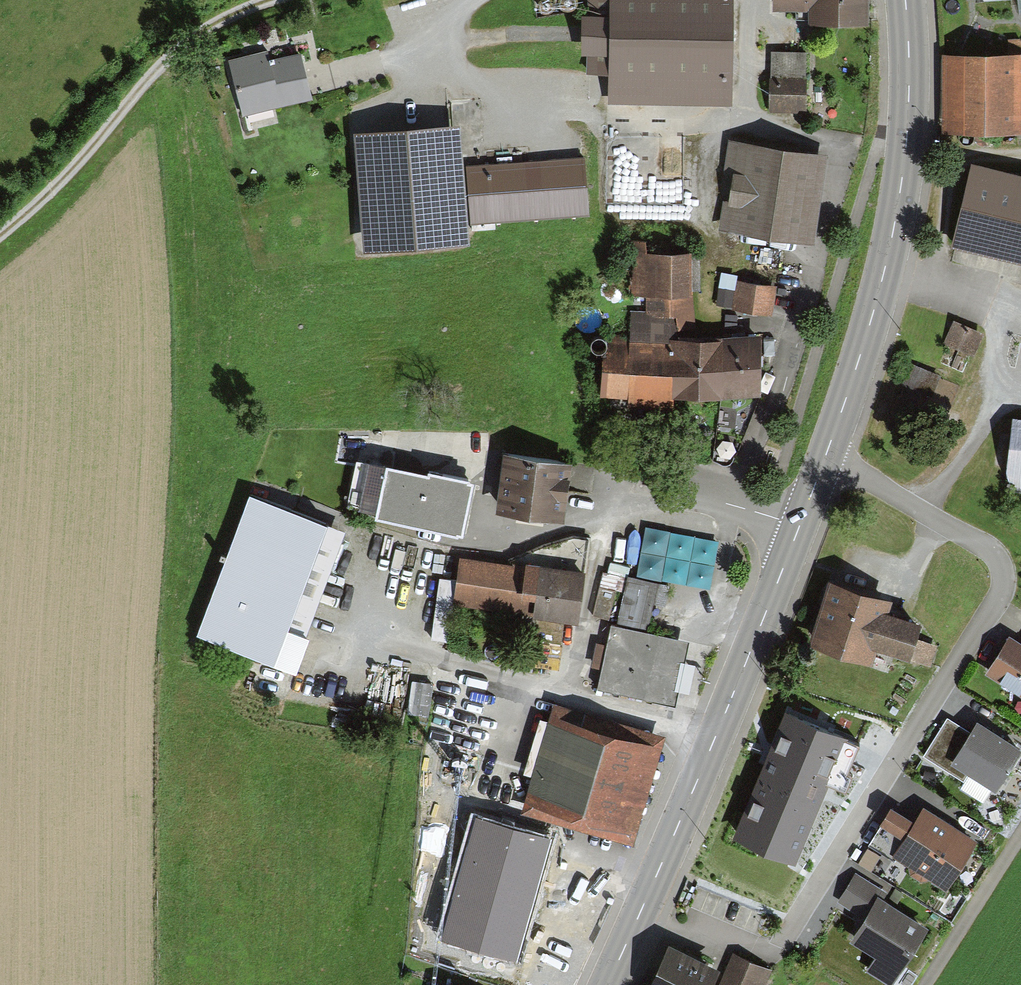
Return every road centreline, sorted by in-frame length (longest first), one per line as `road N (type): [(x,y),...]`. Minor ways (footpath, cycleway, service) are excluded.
road 1 (residential): [(774,952),(1000,585),(984,544),(824,457)]
road 2 (primary): [(606,984),(824,457)]
road 3 (primary): [(824,457),(883,264),(907,94),(904,0)]
road 4 (track): [(0,232),(37,204),(173,48),(228,10),(275,0)]
road 5 (track): [(999,396),(998,323),(973,299),(880,275)]
road 6 (track): [(1020,835),(925,984)]
road 7 (track): [(908,497),(954,473),(999,396),(1020,399)]

